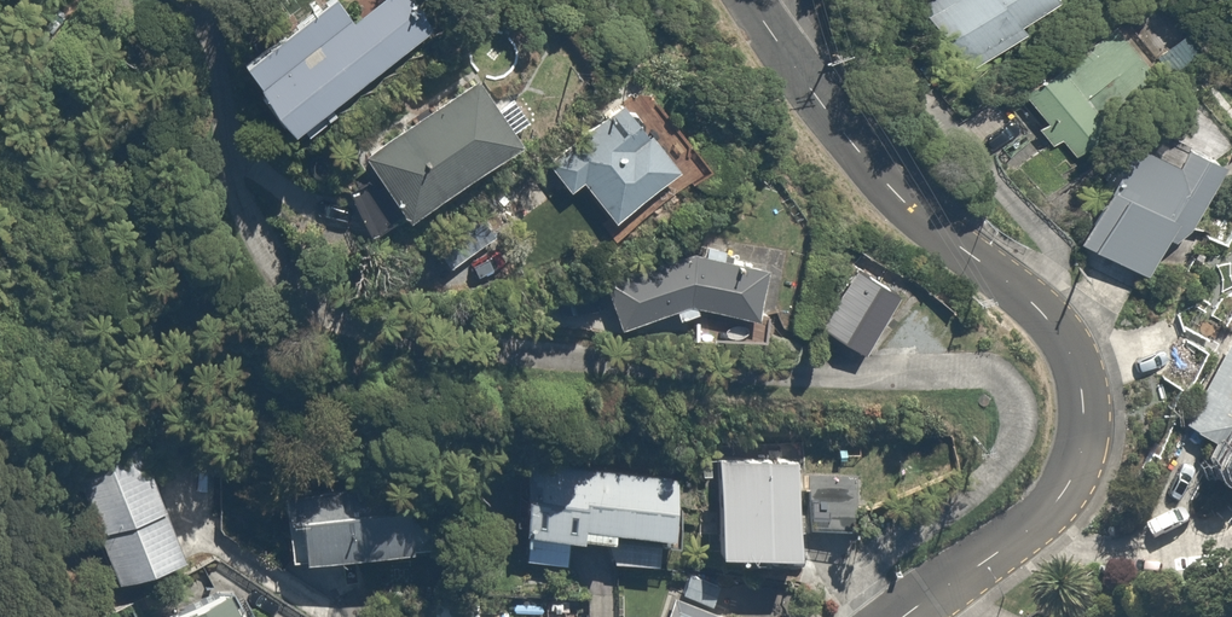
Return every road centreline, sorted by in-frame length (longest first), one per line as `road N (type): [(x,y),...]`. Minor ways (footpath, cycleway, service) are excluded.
road 1 (residential): [(905,616),(992,564),(1054,511),(1079,457),(1082,391),(1038,308),(940,236),(866,166),(747,0)]

